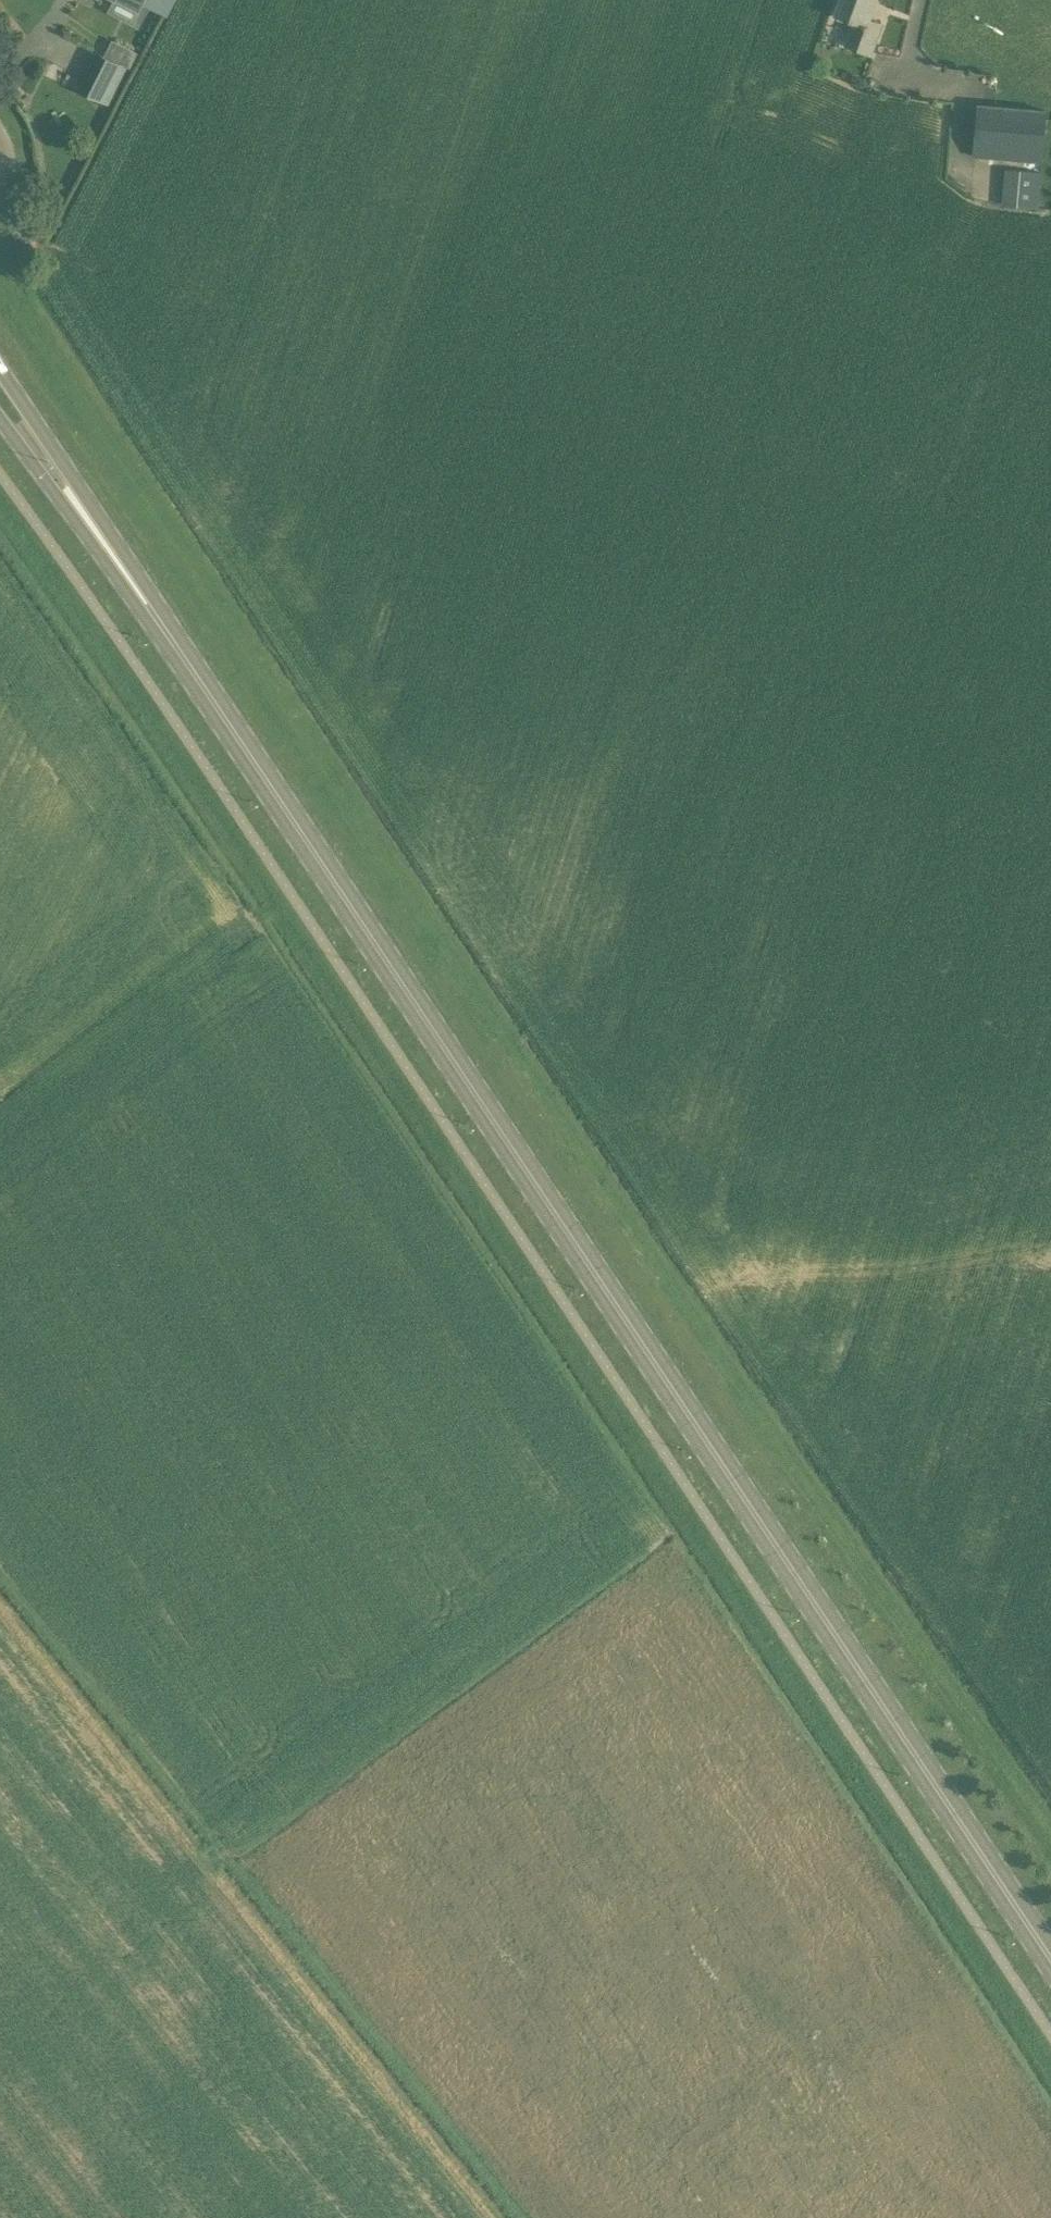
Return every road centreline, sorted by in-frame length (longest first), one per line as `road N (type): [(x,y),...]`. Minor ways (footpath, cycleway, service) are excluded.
road 1 (primary): [(110,552),(1050,1960)]
road 2 (primary): [(110,552),(71,474),(0,369)]
road 3 (primary): [(0,419),(110,552)]

